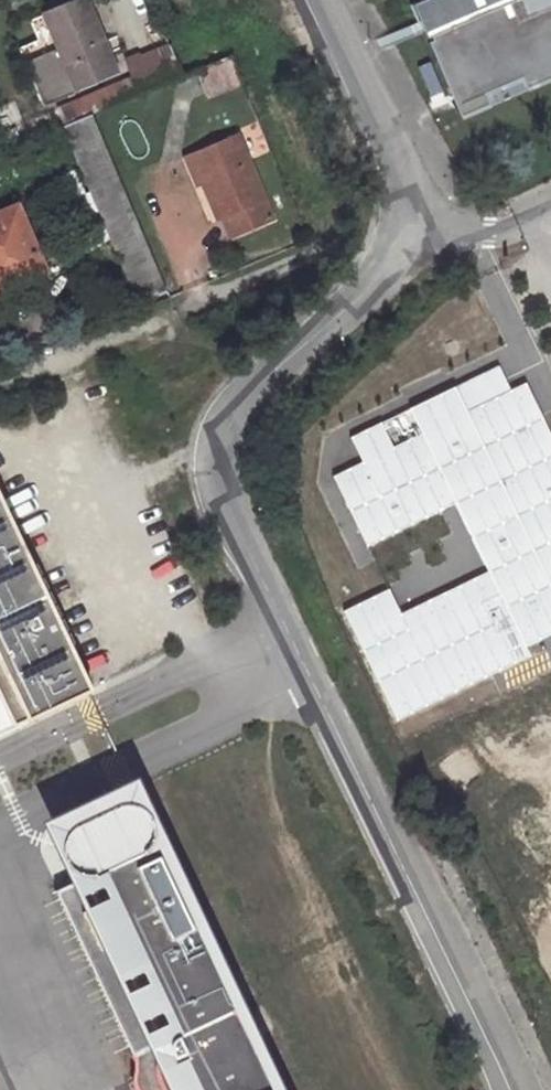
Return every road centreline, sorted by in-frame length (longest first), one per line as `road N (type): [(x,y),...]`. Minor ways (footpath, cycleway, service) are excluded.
road 1 (residential): [(508,1089),(224,491),(223,443),(247,396),(384,272),(405,223),(401,167),(325,0)]
road 2 (track): [(177,307),(305,255),(354,256),(384,272)]
road 3 (residential): [(0,383),(177,307)]

